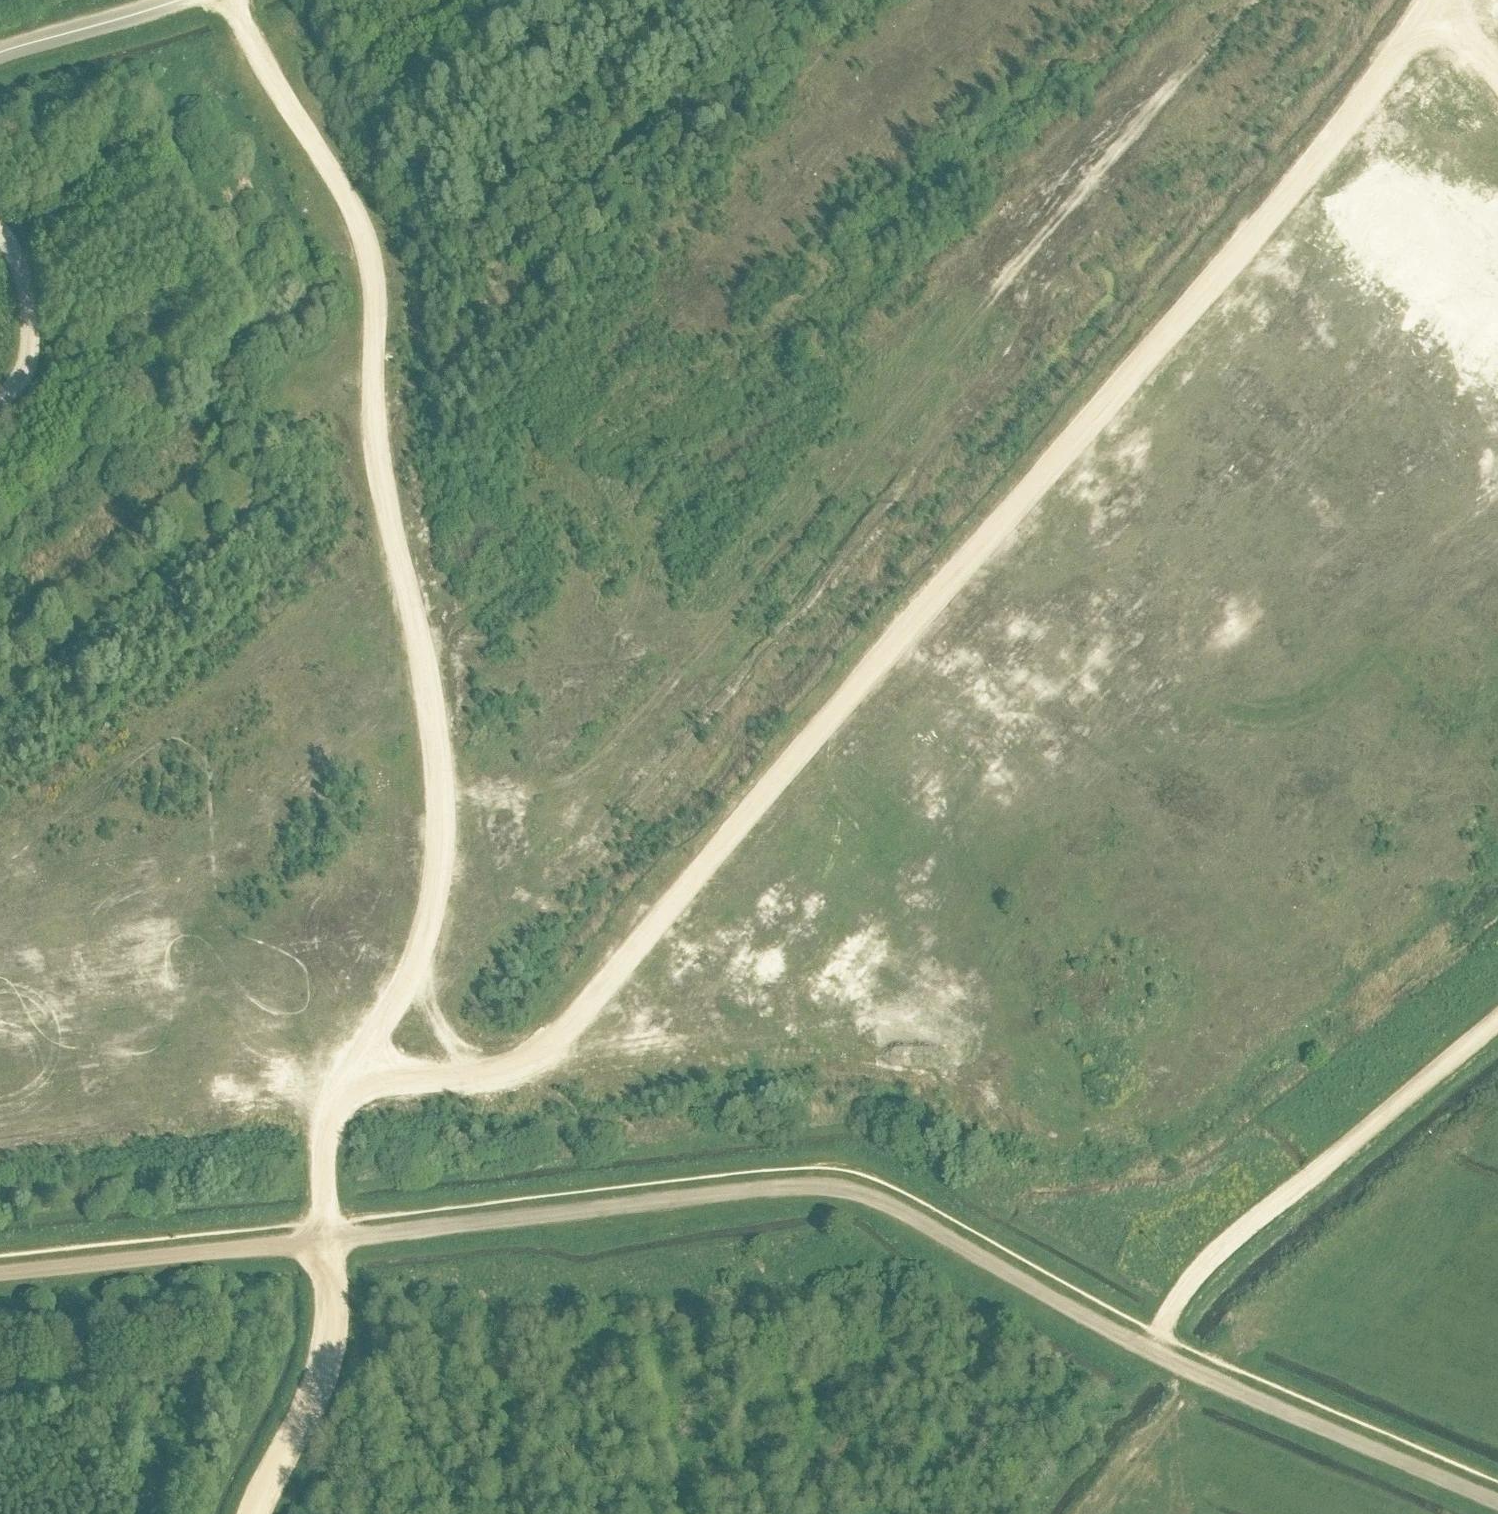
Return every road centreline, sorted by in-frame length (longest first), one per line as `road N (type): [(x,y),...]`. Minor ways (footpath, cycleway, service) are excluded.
road 1 (track): [(225,0),(366,241),(376,285),(374,418),(439,747),(442,824),(422,950),(326,1120),(330,1301),(323,1370),(251,1513)]
road 2 (track): [(1439,0),(1266,224),(540,1053),(494,1076),(422,1081),(392,1081),(359,1064)]
road 3 (track): [(1497,1502),(1146,1350),(906,1214),(834,1189),(779,1188),(0,1274)]
road 4 (track): [(0,397),(19,381),(31,315),(27,286),(0,232)]

